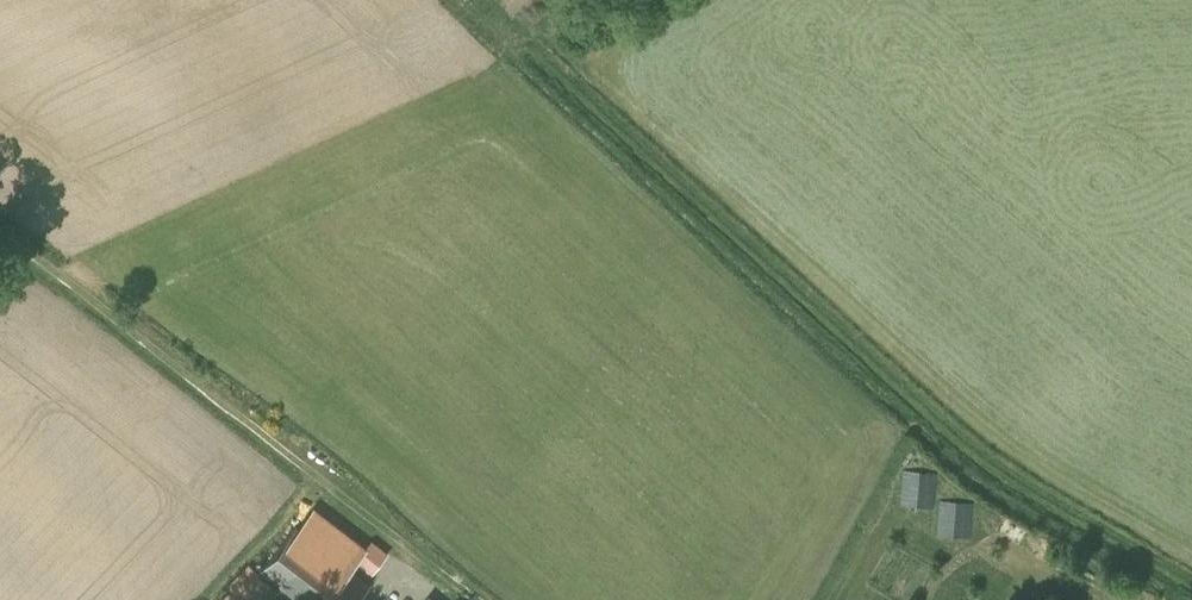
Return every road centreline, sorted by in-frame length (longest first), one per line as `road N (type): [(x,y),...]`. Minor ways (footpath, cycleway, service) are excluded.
road 1 (track): [(473,599),(0,225)]

